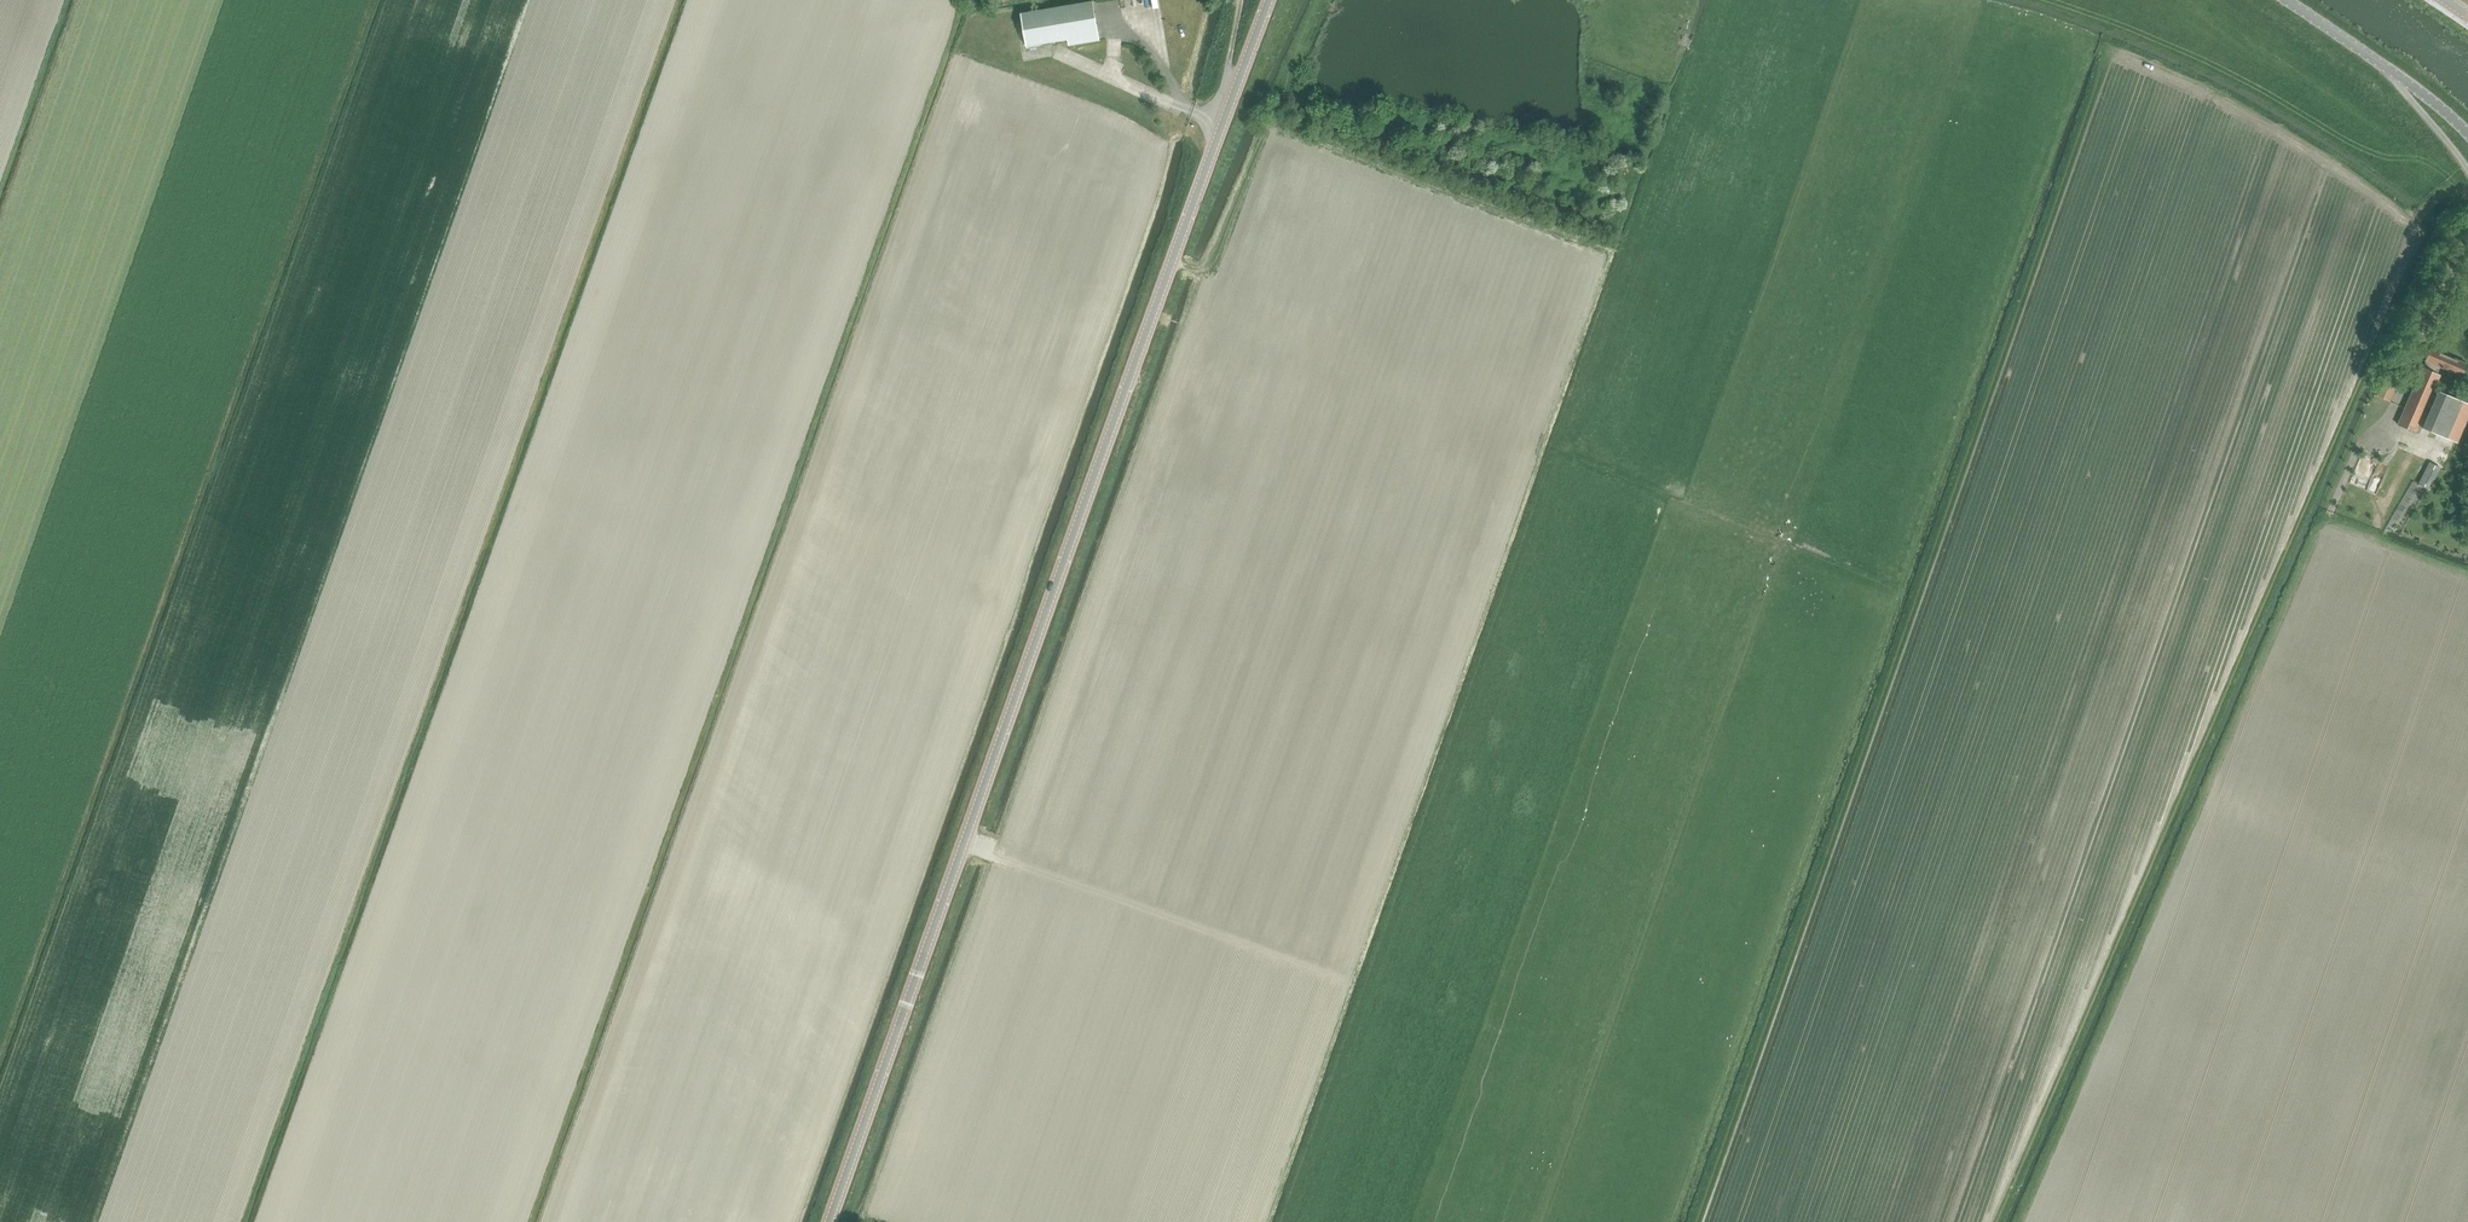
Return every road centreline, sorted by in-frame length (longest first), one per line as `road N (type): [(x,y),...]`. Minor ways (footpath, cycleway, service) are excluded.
road 1 (tertiary): [(829,1221),(1270,0)]
road 2 (tertiary): [(2467,134),(2286,0)]

